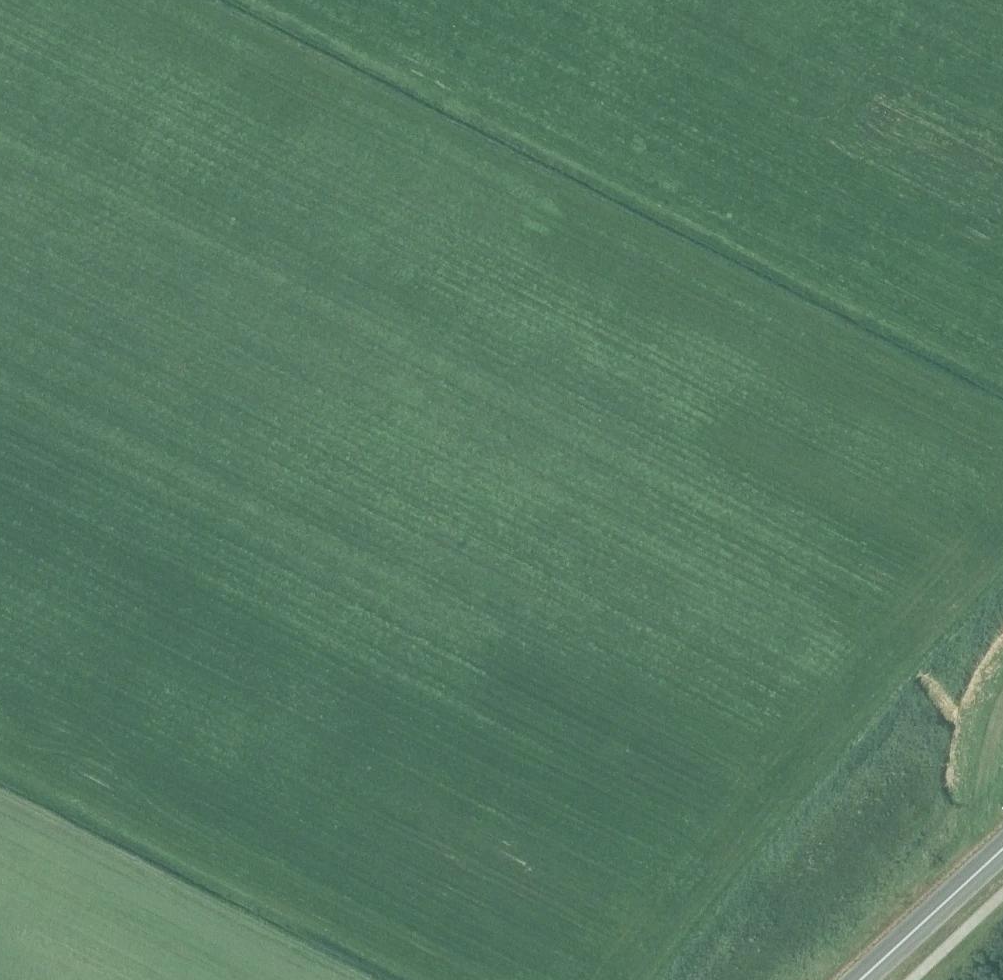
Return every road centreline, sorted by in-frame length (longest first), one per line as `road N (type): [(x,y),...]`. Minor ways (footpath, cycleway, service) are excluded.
road 1 (primary): [(859,979),(1002,849)]

